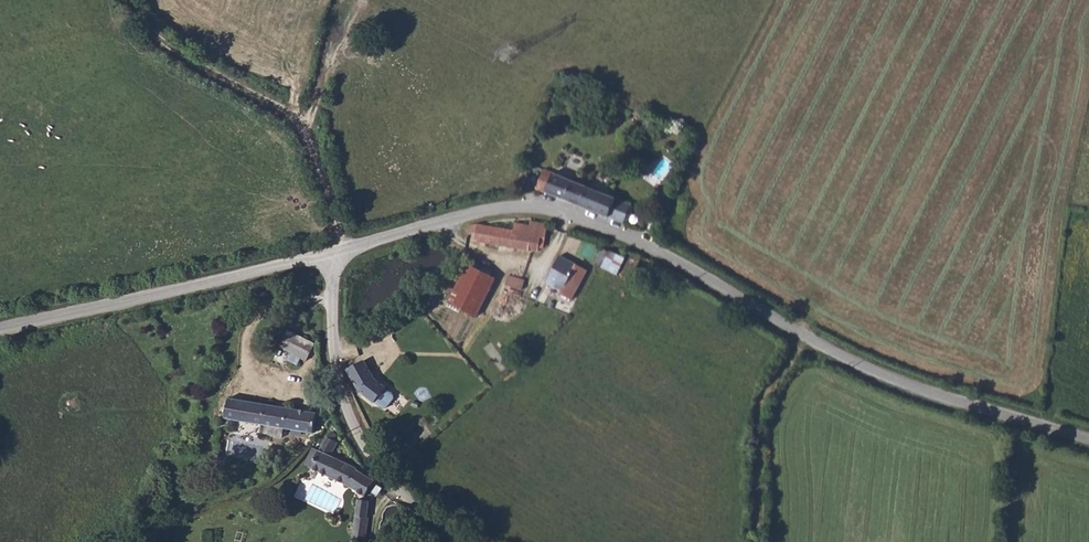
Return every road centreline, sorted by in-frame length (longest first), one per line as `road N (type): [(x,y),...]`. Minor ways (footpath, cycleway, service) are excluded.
road 1 (unclassified): [(568,214),(650,249),(893,383),(1088,441)]
road 2 (unclassified): [(0,328),(344,250)]
road 3 (track): [(138,0),(143,23),(169,49),(296,119),(313,149),(344,250)]
road 4 (unclassified): [(469,541),(413,505),(363,444),(335,345),(344,250)]
road 5 (residential): [(442,224),(477,254),(521,264),(552,251),(568,214)]
road 6 (unclassified): [(442,224),(528,208),(568,214)]

